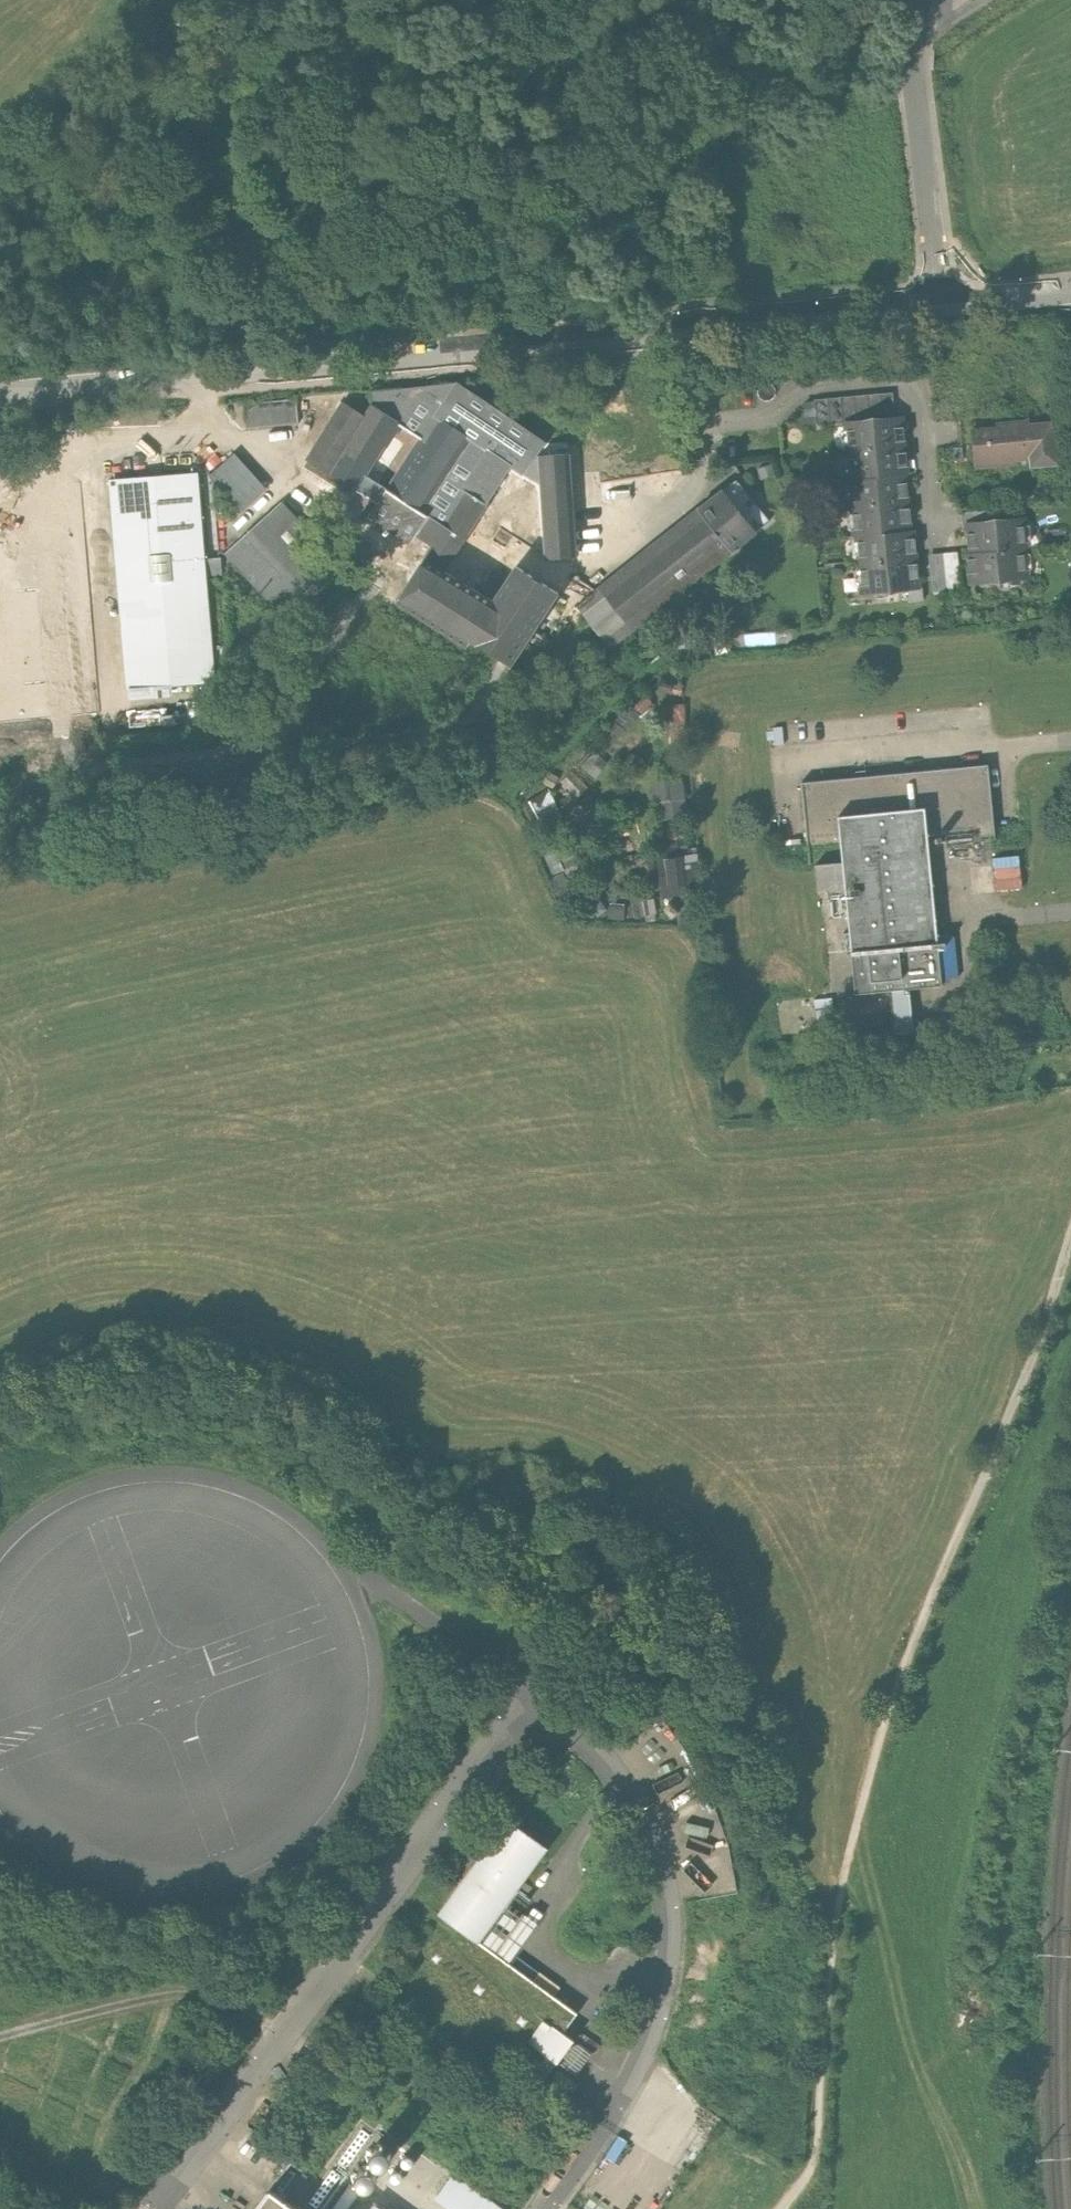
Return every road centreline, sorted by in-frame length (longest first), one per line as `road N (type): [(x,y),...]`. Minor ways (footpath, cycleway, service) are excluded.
road 1 (unclassified): [(162,2208),(536,1701),(610,1762),(627,1789),(663,1876),(668,1922),(666,1974),(646,2044),(604,2132),(547,2208)]
road 2 (track): [(1070,1248),(896,1689),(839,1894),(818,2151),(781,2208)]
road 3 (tertiary): [(946,305),(0,394)]
road 4 (residential): [(925,0),(915,72),(946,305)]
road 5 (tertiary): [(1070,291),(946,305)]

